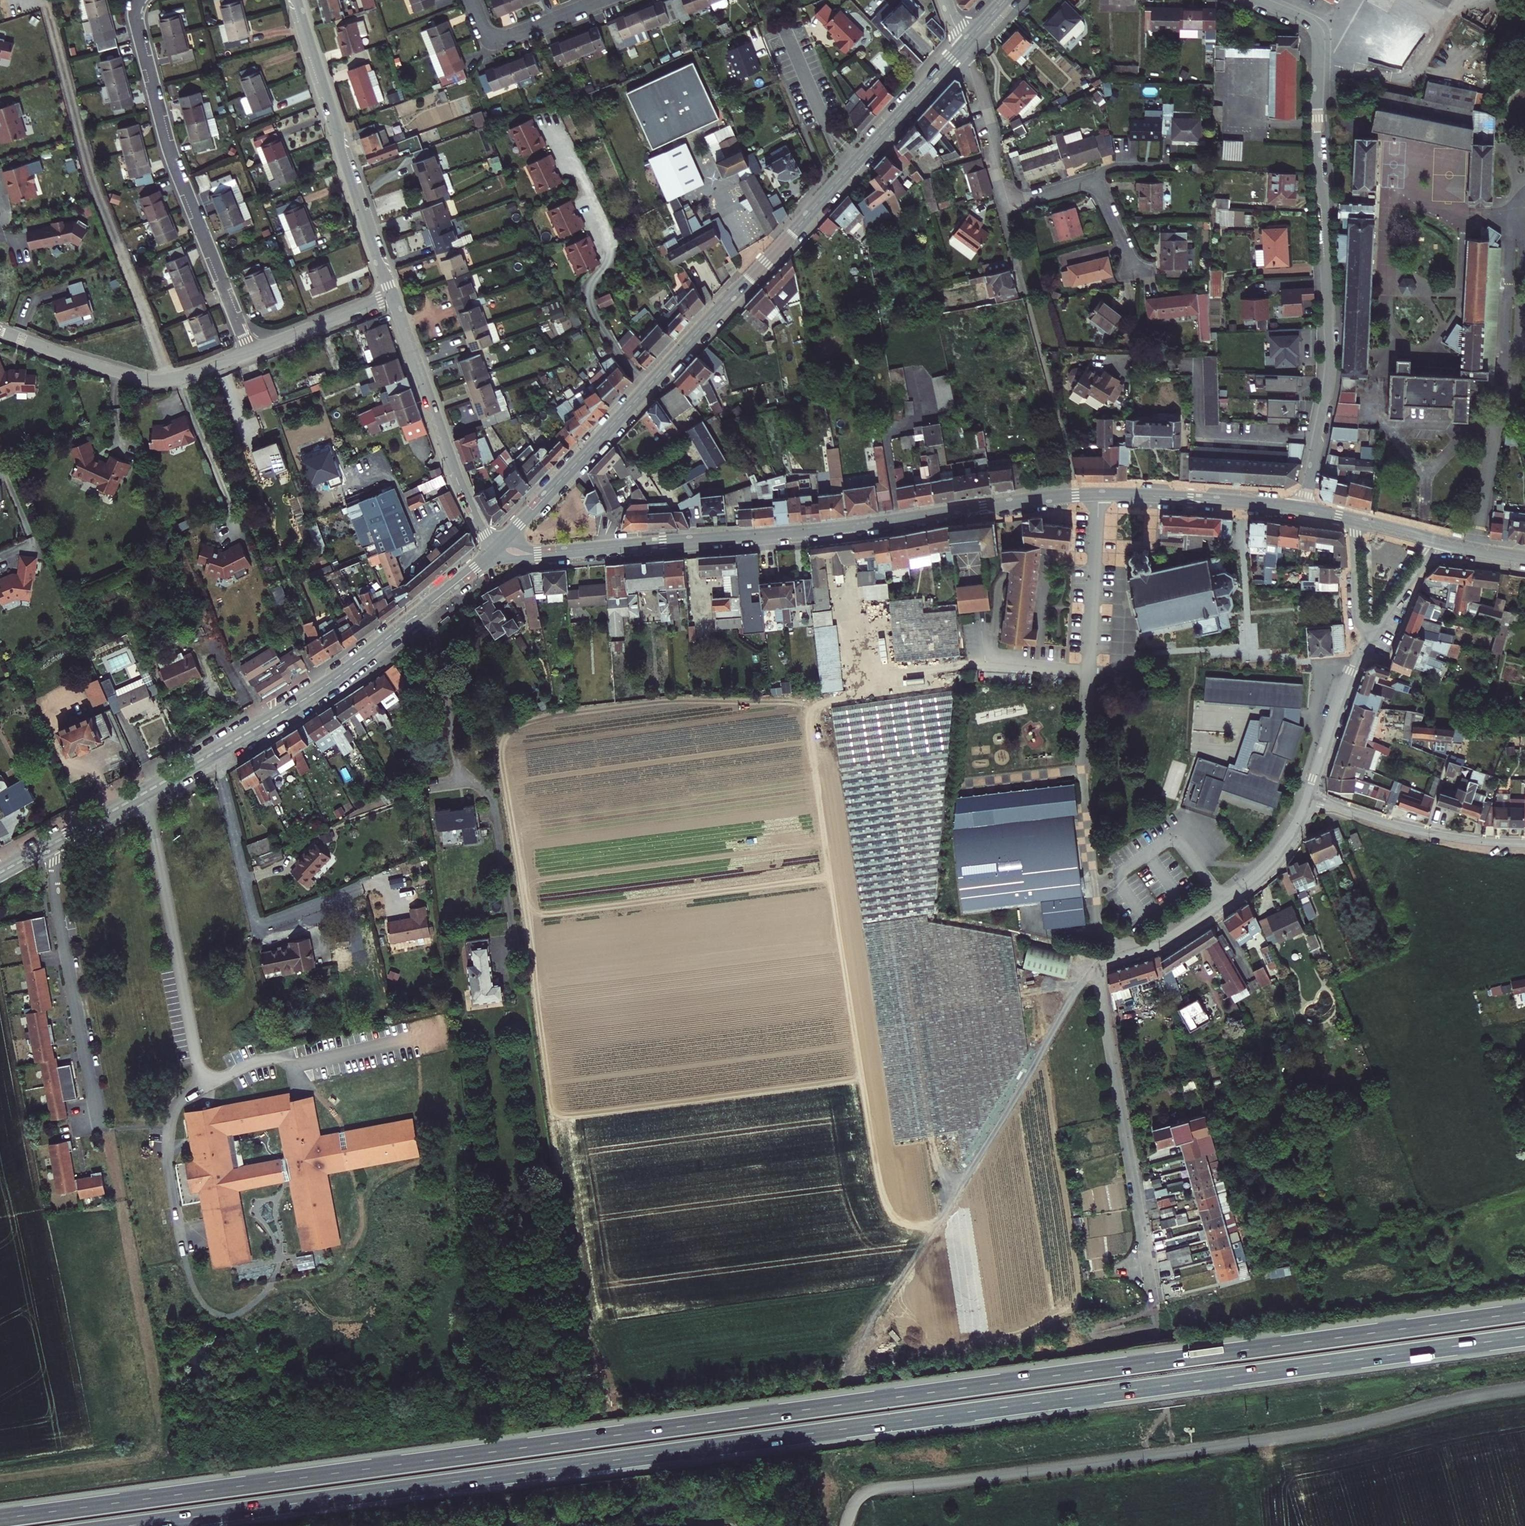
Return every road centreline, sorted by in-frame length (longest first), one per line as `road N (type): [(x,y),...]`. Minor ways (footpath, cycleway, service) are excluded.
road 1 (trunk): [(1524,1312),(0,1519)]
road 2 (trunk): [(127,1525),(1524,1336)]
road 3 (tertiary): [(495,552),(827,533),(1076,496),(1304,510)]
road 4 (secondary): [(495,552),(962,47)]
road 5 (residential): [(1152,1301),(1100,968),(1174,936),(1252,878),(1289,839),(1309,798)]
road 6 (residential): [(1254,0),(1305,22),(1319,47),(1329,359),(1304,510)]
road 7 (secondary): [(56,842),(329,684),(495,552)]
road 8 (track): [(849,1355),(1072,998),(1100,968)]
road 9 (track): [(42,0),(91,183),(170,379)]
road 10 (residential): [(141,0),(137,26),(172,157),(249,354)]
road 11 (tertiary): [(295,0),(392,298)]
road 12 (residential): [(56,842),(58,905),(99,1130)]
road 13 (tertiary): [(392,298),(452,467),(495,552)]
road 14 (residential): [(0,335),(148,379),(249,354)]
road 15 (residential): [(1524,844),(1418,831),(1309,798)]
road 16 (residential): [(1309,798),(1372,635)]
road 17 (residential): [(962,47),(1003,208)]
road 18 (residential): [(472,0),(488,33),(506,38),(598,0)]
road 19 (residential): [(249,354),(392,298)]
road 20 (residential): [(1355,520),(1358,621),(1372,635)]

